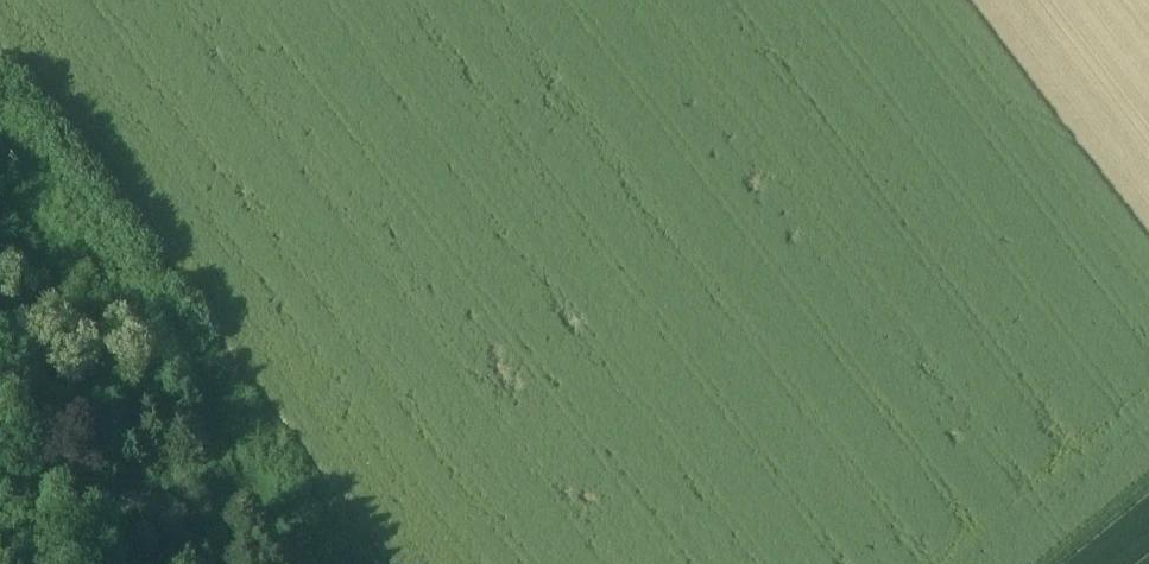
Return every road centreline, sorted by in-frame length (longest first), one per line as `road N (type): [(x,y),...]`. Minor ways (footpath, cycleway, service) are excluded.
road 1 (track): [(1148,475),(1040,563)]
road 2 (track): [(0,437),(46,563)]

